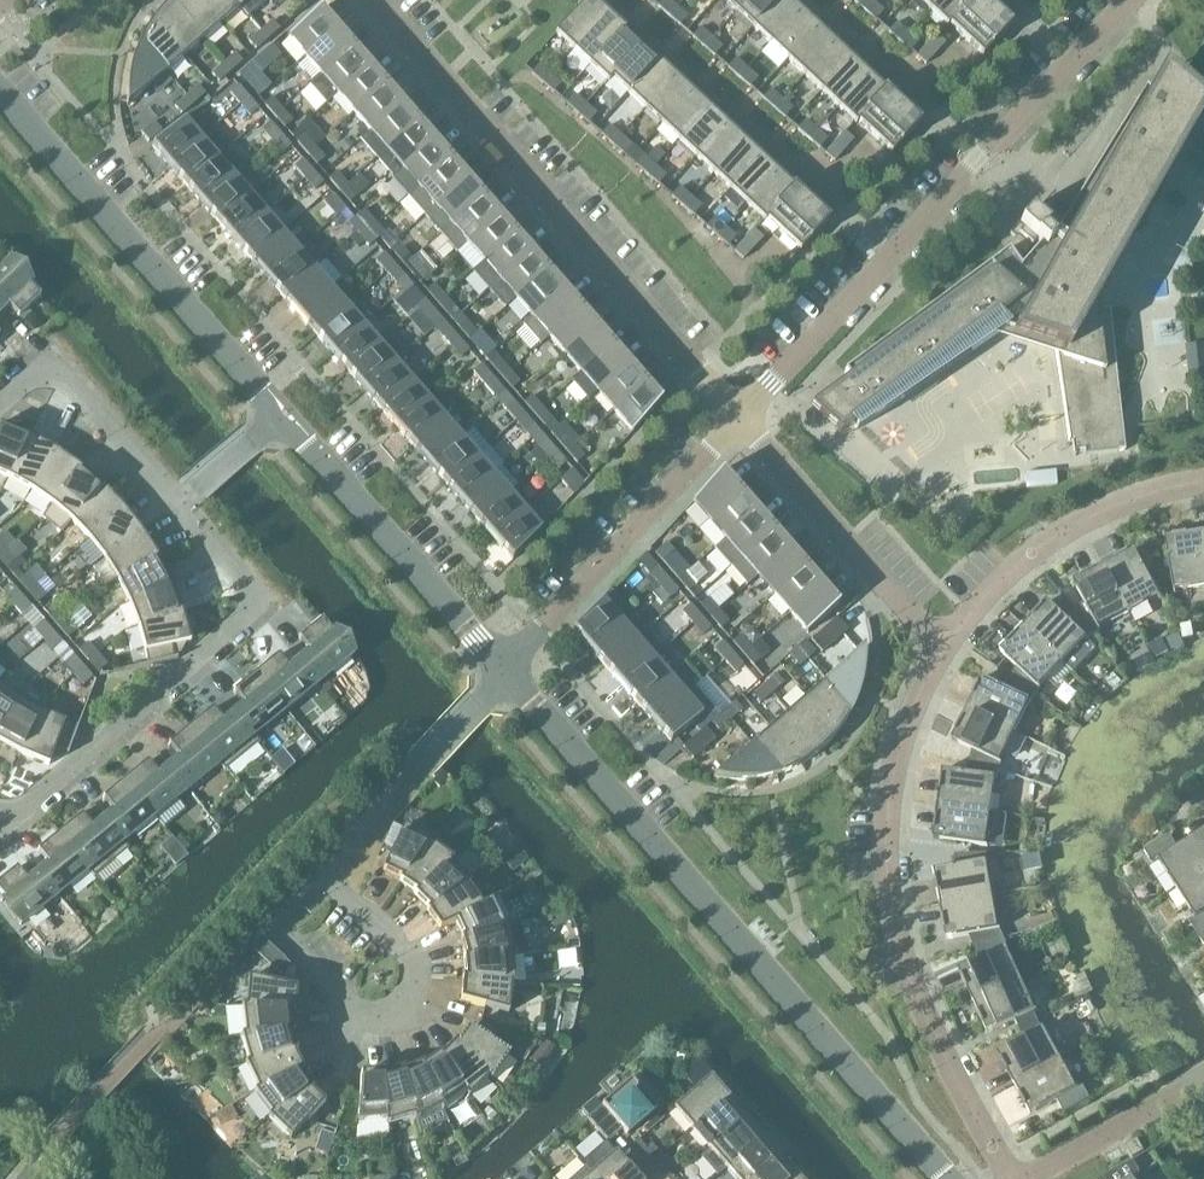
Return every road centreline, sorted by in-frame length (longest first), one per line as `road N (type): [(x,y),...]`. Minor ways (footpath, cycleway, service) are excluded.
road 1 (unclassified): [(951,1178),(509,666)]
road 2 (residential): [(731,434),(1138,0)]
road 3 (residential): [(1024,1178),(950,1057),(902,954),(884,857),(897,745),(941,654)]
road 4 (residential): [(731,434),(711,386),(384,0)]
road 5 (residential): [(0,819),(17,819),(249,615),(249,588),(181,506)]
road 6 (unclassified): [(280,418),(0,86)]
road 7 (residential): [(23,1178),(270,917)]
road 8 (unclassified): [(509,666),(280,418)]
road 9 (residential): [(509,666),(710,446),(731,434)]
road 10 (residential): [(941,654),(1053,541),(1116,508),(1203,482)]
road 11 (residential): [(941,654),(767,449),(731,434)]
road 12 (residential): [(336,854),(509,666)]
road 13 (residential): [(181,506),(78,380),(32,375)]
road 14 (residential): [(1028,1178),(1203,1083)]
road 15 (residential): [(392,1009),(415,988),(407,936),(336,854)]
road 16 (residential): [(392,1009),(360,1009),(270,917)]
road 17 (residential): [(181,506),(280,418)]

